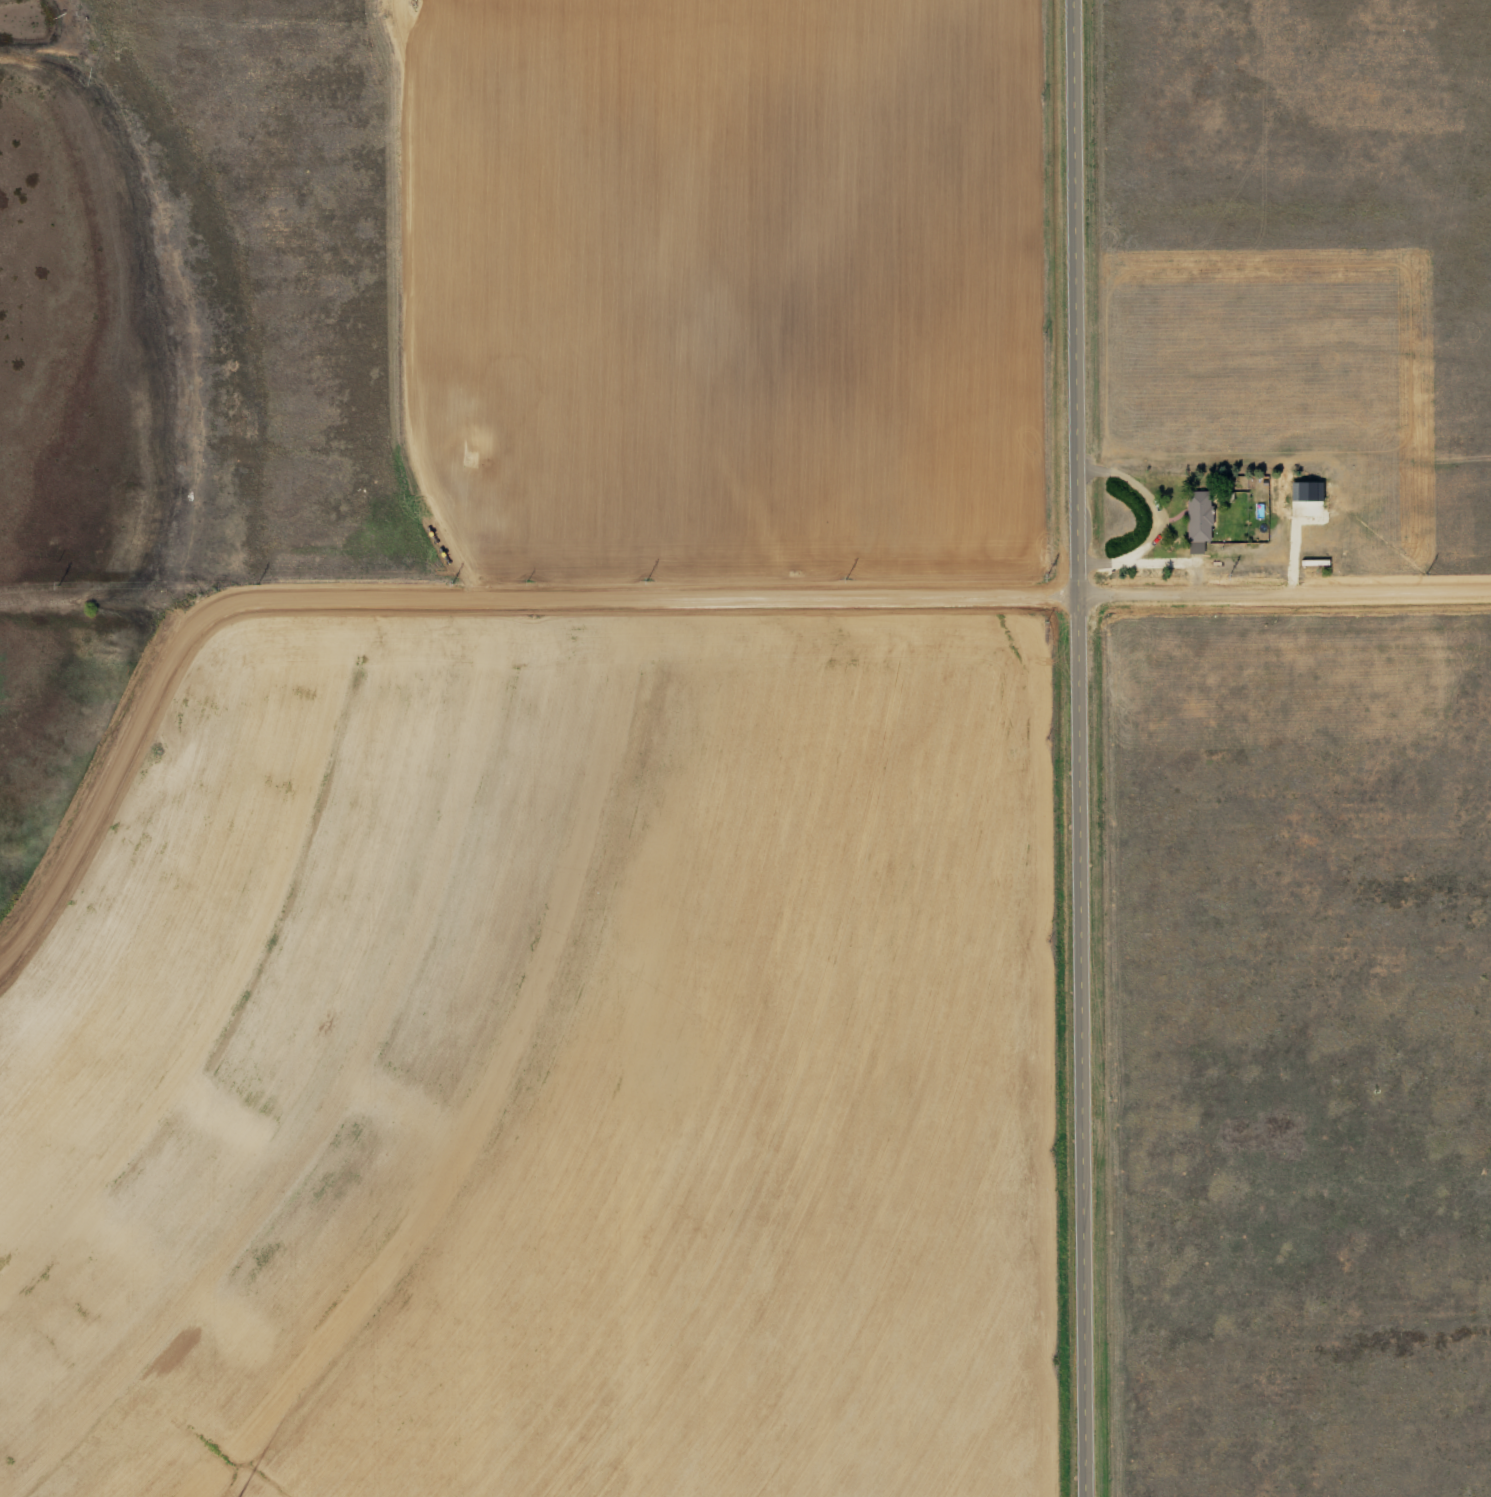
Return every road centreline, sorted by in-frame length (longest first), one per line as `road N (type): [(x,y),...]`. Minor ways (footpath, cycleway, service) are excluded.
road 1 (residential): [(0,965),(258,632),(1490,629)]
road 2 (primary): [(1121,1496),(1115,633),(1091,0)]

